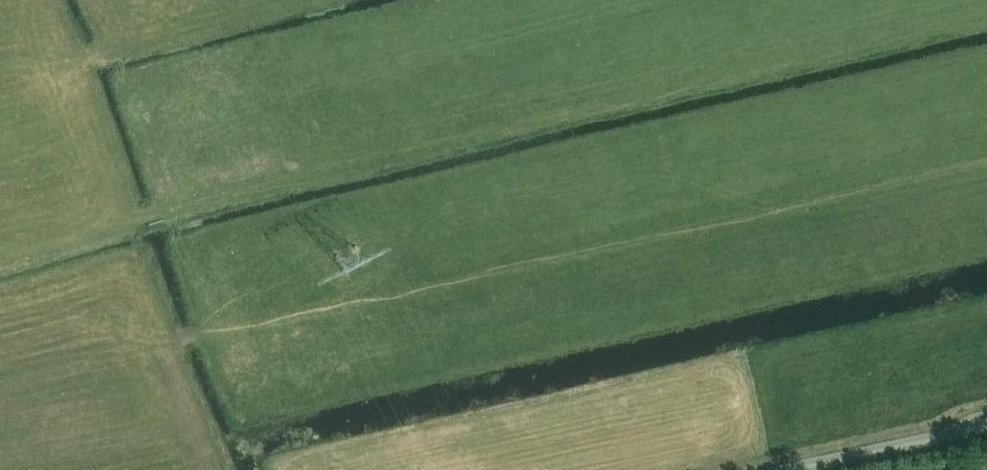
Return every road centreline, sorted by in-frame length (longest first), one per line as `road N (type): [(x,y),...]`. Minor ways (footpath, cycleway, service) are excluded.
road 1 (unclassified): [(790,469),(986,427)]

